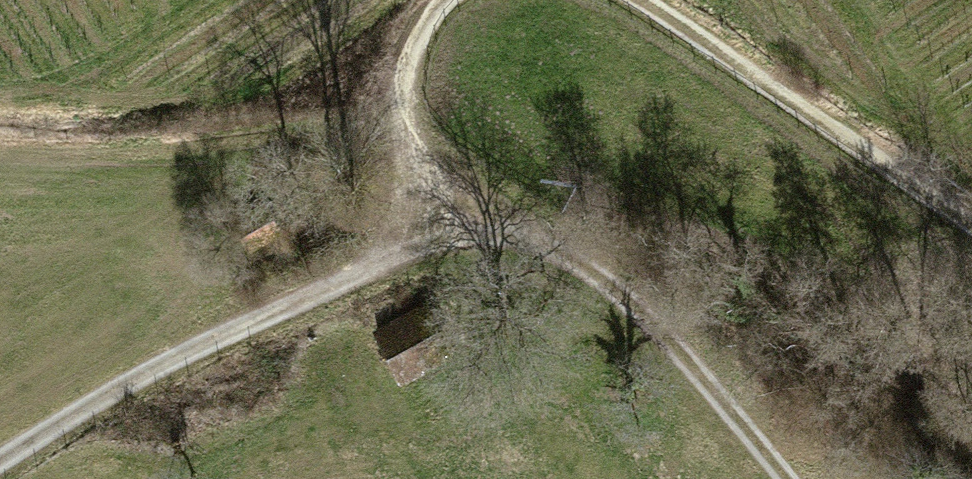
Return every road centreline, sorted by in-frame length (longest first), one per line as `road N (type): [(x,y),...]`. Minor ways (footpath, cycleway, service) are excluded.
road 1 (track): [(443,0),(410,61),(412,124),(503,215),(644,306),(790,478)]
road 2 (track): [(503,215),(150,365),(0,457)]
road 3 (track): [(412,124),(222,140),(0,135)]
road 4 (track): [(971,223),(638,0)]

